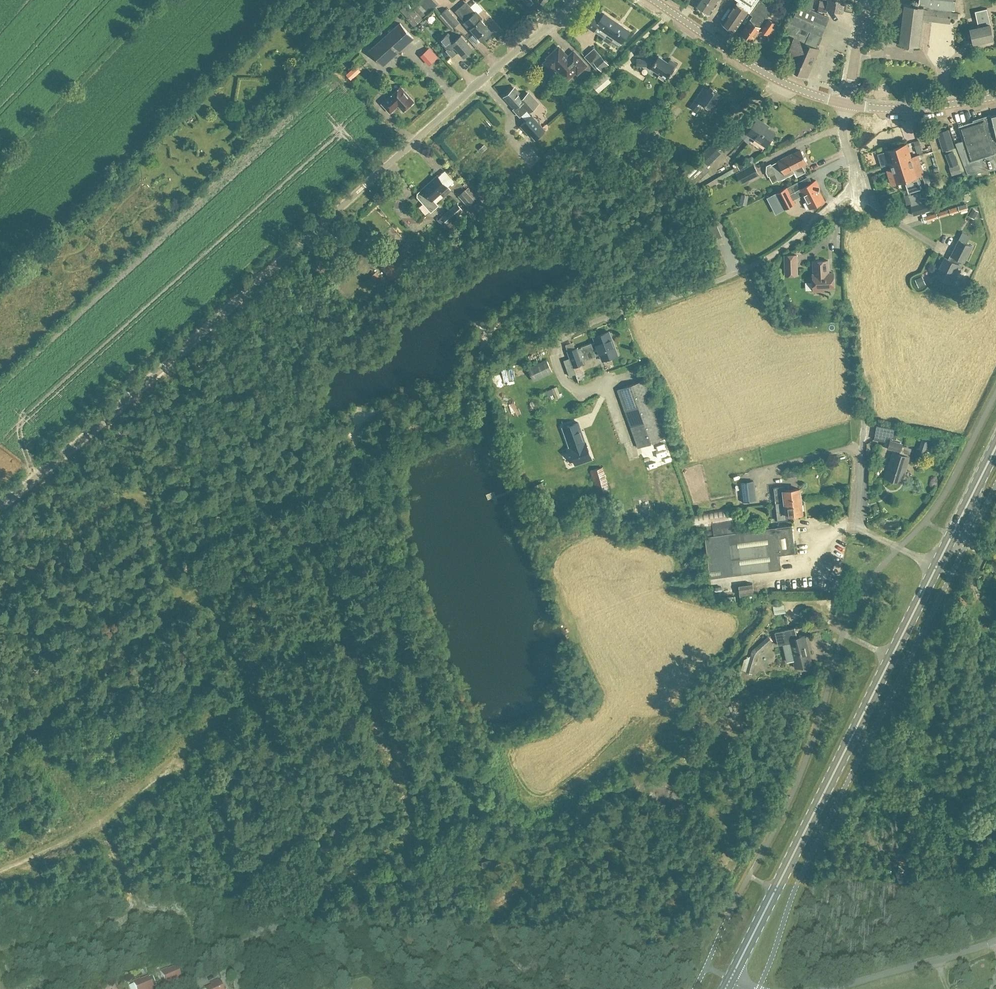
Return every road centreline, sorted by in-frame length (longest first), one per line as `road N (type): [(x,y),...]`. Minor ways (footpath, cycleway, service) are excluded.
road 1 (unclassified): [(0,507),(575,0)]
road 2 (primary): [(731,977),(995,447)]
road 3 (tertiary): [(848,104),(779,81),(651,0)]
road 4 (unclassified): [(842,988),(995,944)]

